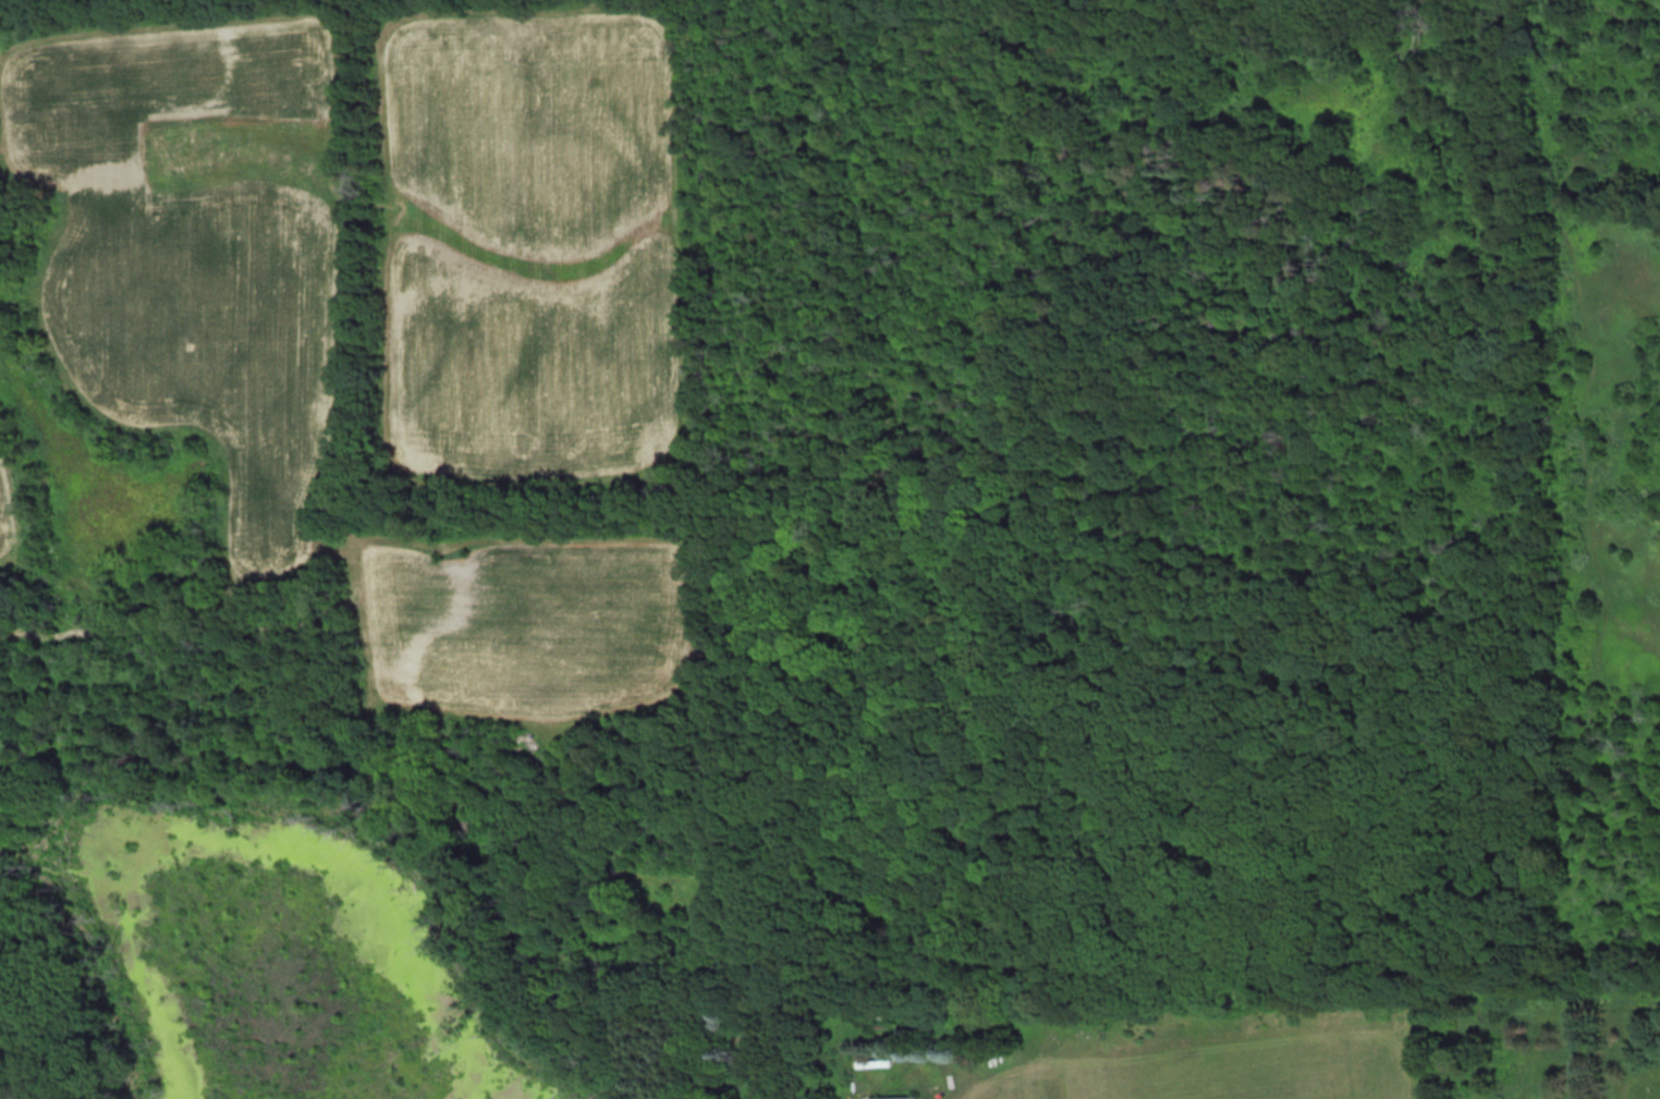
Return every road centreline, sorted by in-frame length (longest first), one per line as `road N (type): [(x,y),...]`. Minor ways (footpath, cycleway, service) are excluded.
road 1 (residential): [(0,609),(326,570)]

